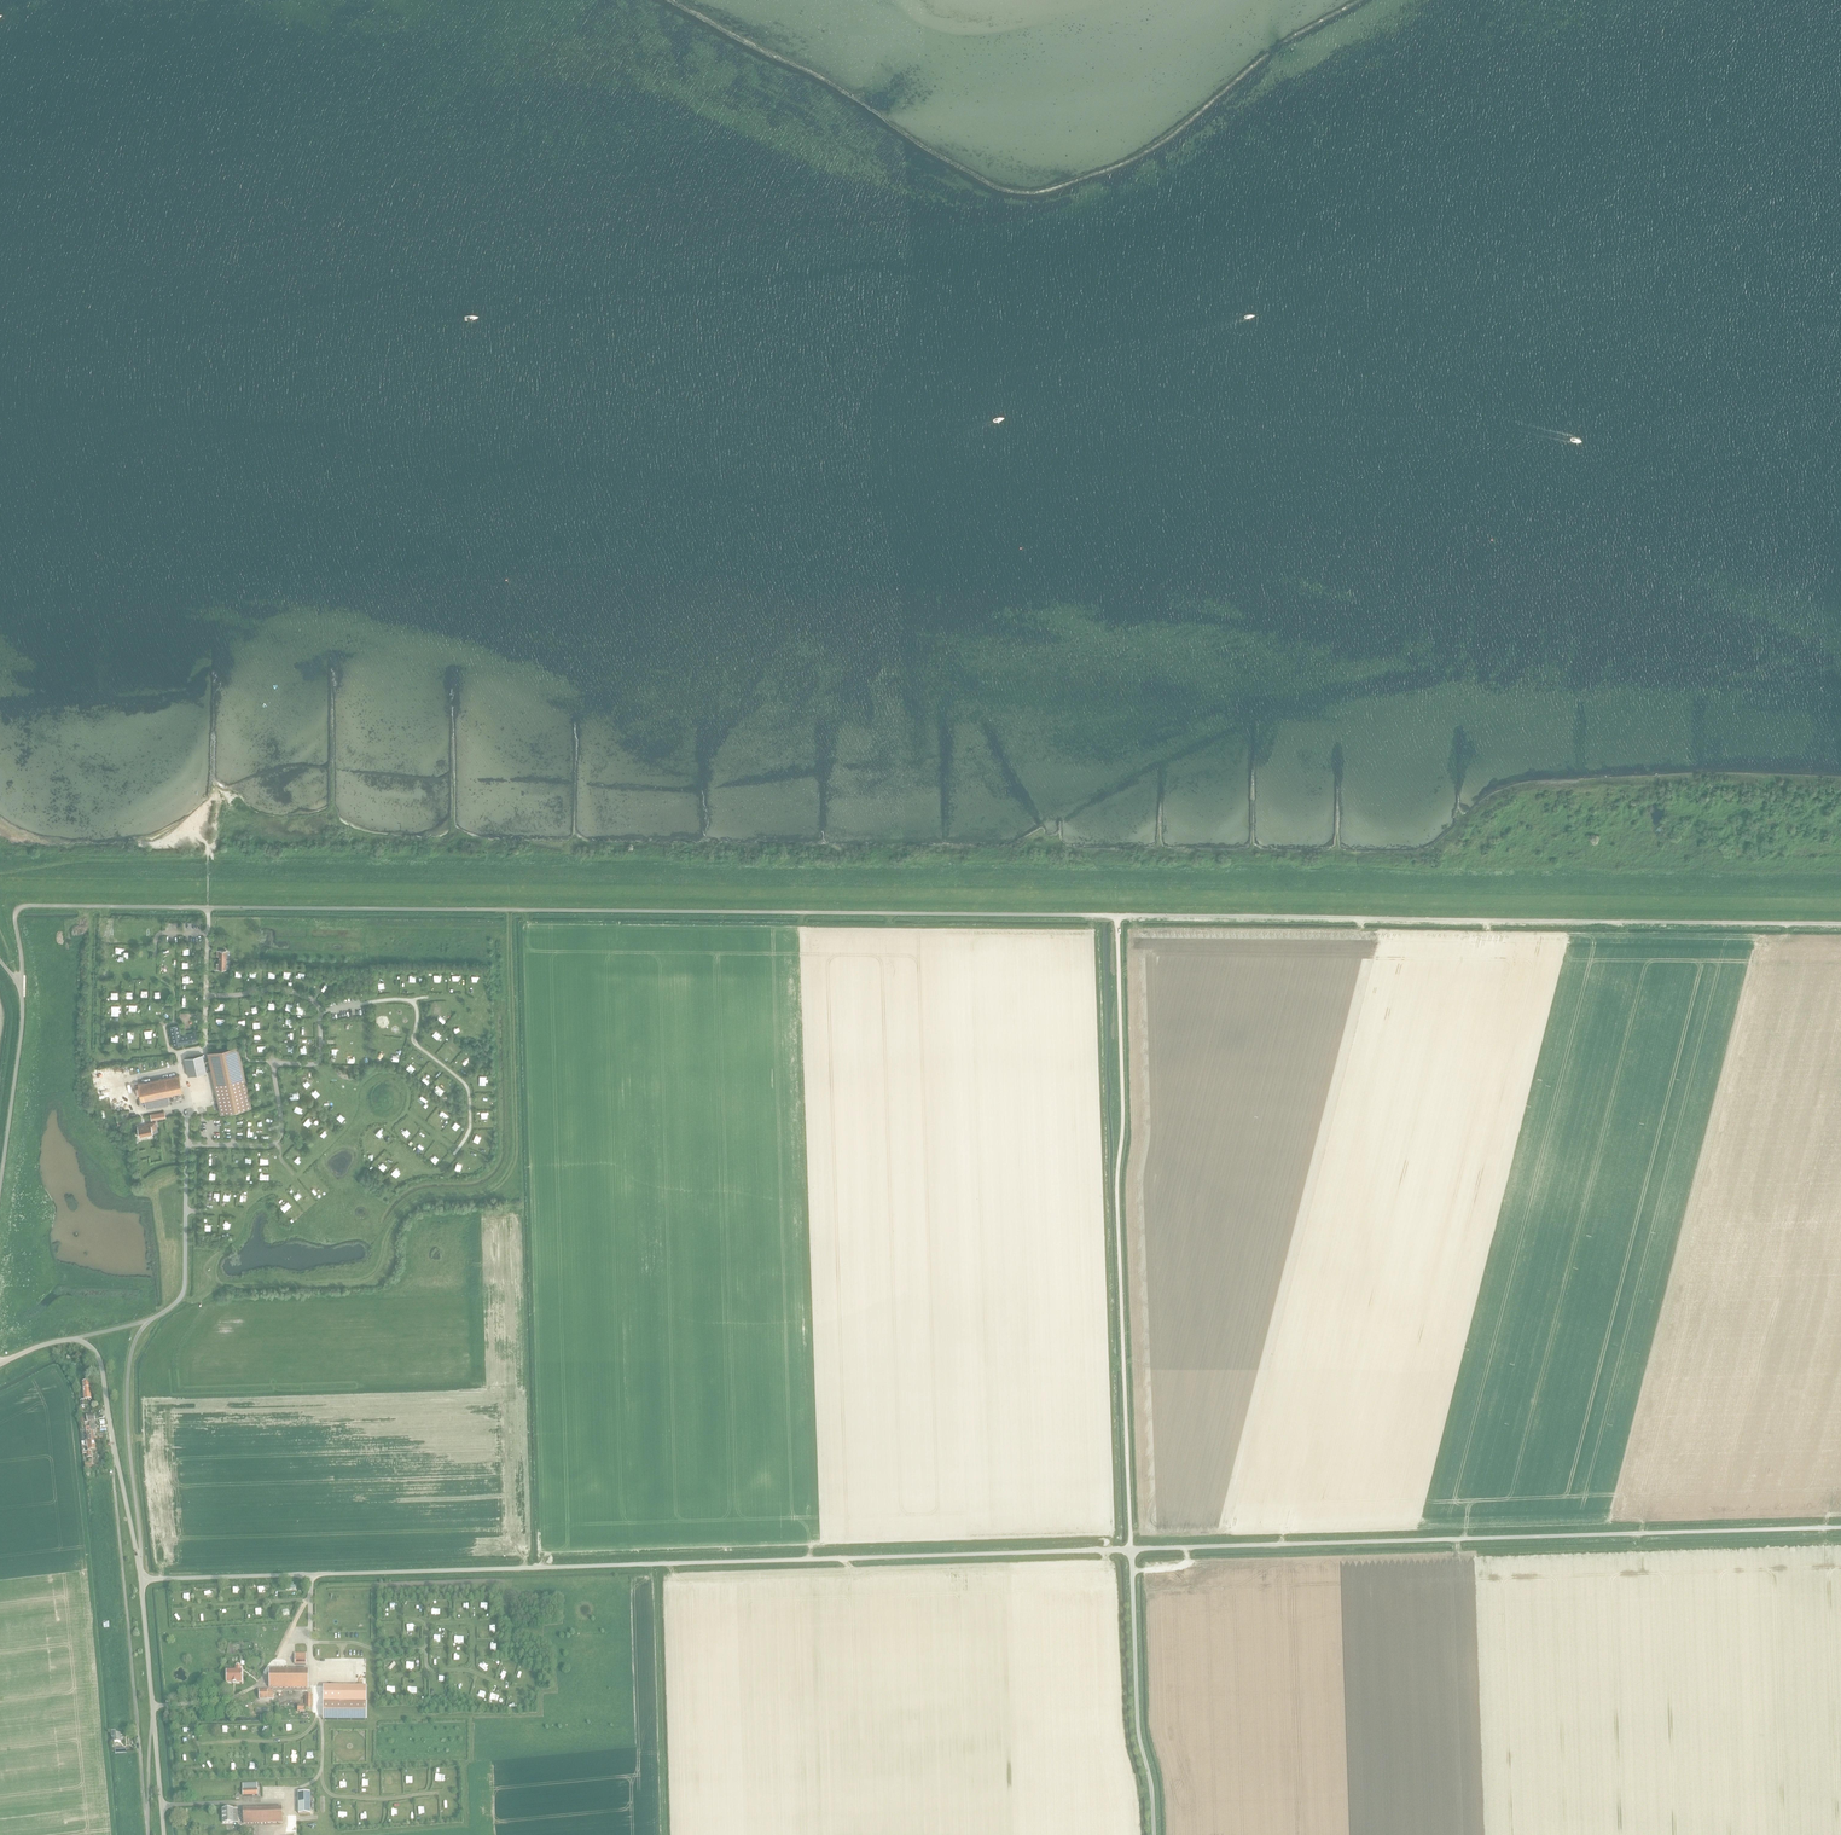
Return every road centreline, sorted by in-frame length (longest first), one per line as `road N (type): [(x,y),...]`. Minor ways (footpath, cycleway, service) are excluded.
road 1 (unclassified): [(21,983),(14,914),(24,905),(1840,923)]
road 2 (unclassified): [(141,1580),(1131,1549)]
road 3 (unclassified): [(1131,1549),(1840,1527)]
road 4 (track): [(509,909),(514,1138),(505,1171),(482,1192),(415,1202),(402,1212),(371,1275),(183,1298)]
road 5 (track): [(1119,915),(1118,1168),(1131,1549)]
road 6 (unclassified): [(146,1817),(114,1450)]
road 7 (unclassified): [(1153,1834),(1137,1723),(1131,1549)]
road 8 (unclassified): [(141,1580),(127,1401),(130,1360),(145,1321)]
road 9 (track): [(0,873),(71,860),(196,857),(210,846),(204,836)]
road 10 (track): [(168,1052),(96,1059),(101,906)]
road 11 (track): [(311,1592),(254,1688),(226,1700),(152,1705)]
road 12 (unclassified): [(145,1321),(183,1298),(184,1142)]
road 13 (unclassified): [(0,1171),(21,983)]
road 14 (unclassified): [(154,1723),(141,1580)]
road 15 (track): [(311,1575),(319,1715)]
road 16 (unclassified): [(141,1580),(114,1450)]
road 17 (unclassified): [(114,1450),(100,1359),(75,1338)]

